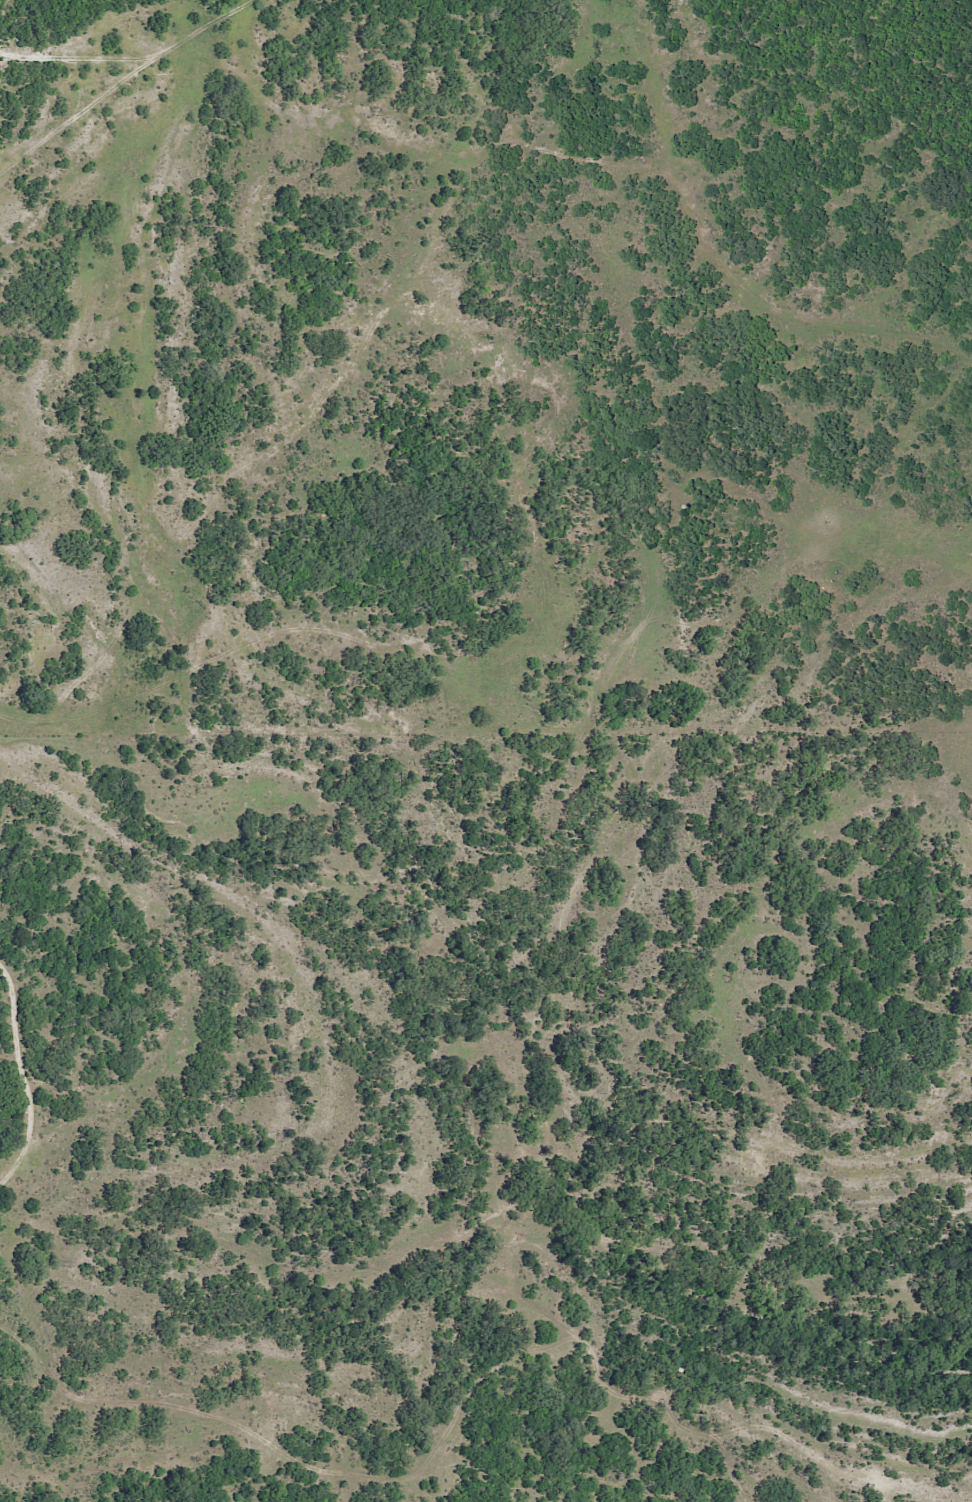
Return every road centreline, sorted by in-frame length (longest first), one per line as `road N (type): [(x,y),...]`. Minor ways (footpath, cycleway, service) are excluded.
road 1 (track): [(971,355),(781,311),(718,218),(631,179),(291,110),(227,71),(194,71)]
road 2 (track): [(0,962),(15,989),(39,1096),(31,1149),(0,1189)]
road 3 (track): [(194,71),(0,177)]

